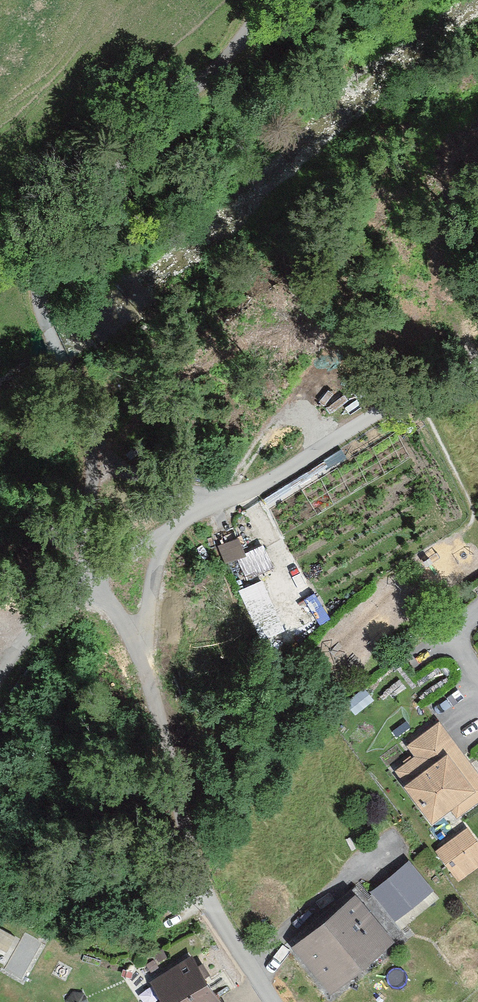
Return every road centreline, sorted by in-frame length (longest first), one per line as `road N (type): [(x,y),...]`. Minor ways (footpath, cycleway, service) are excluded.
road 1 (residential): [(40,319),(40,275),(259,0)]
road 2 (residential): [(272,1001),(204,897),(131,637)]
road 3 (residential): [(216,503),(431,384),(477,367)]
road 4 (residential): [(131,637),(91,572),(82,408)]
road 5 (residential): [(131,637),(145,622),(172,532),(216,503)]
road 6 (unclassified): [(82,408),(138,463),(216,503)]

